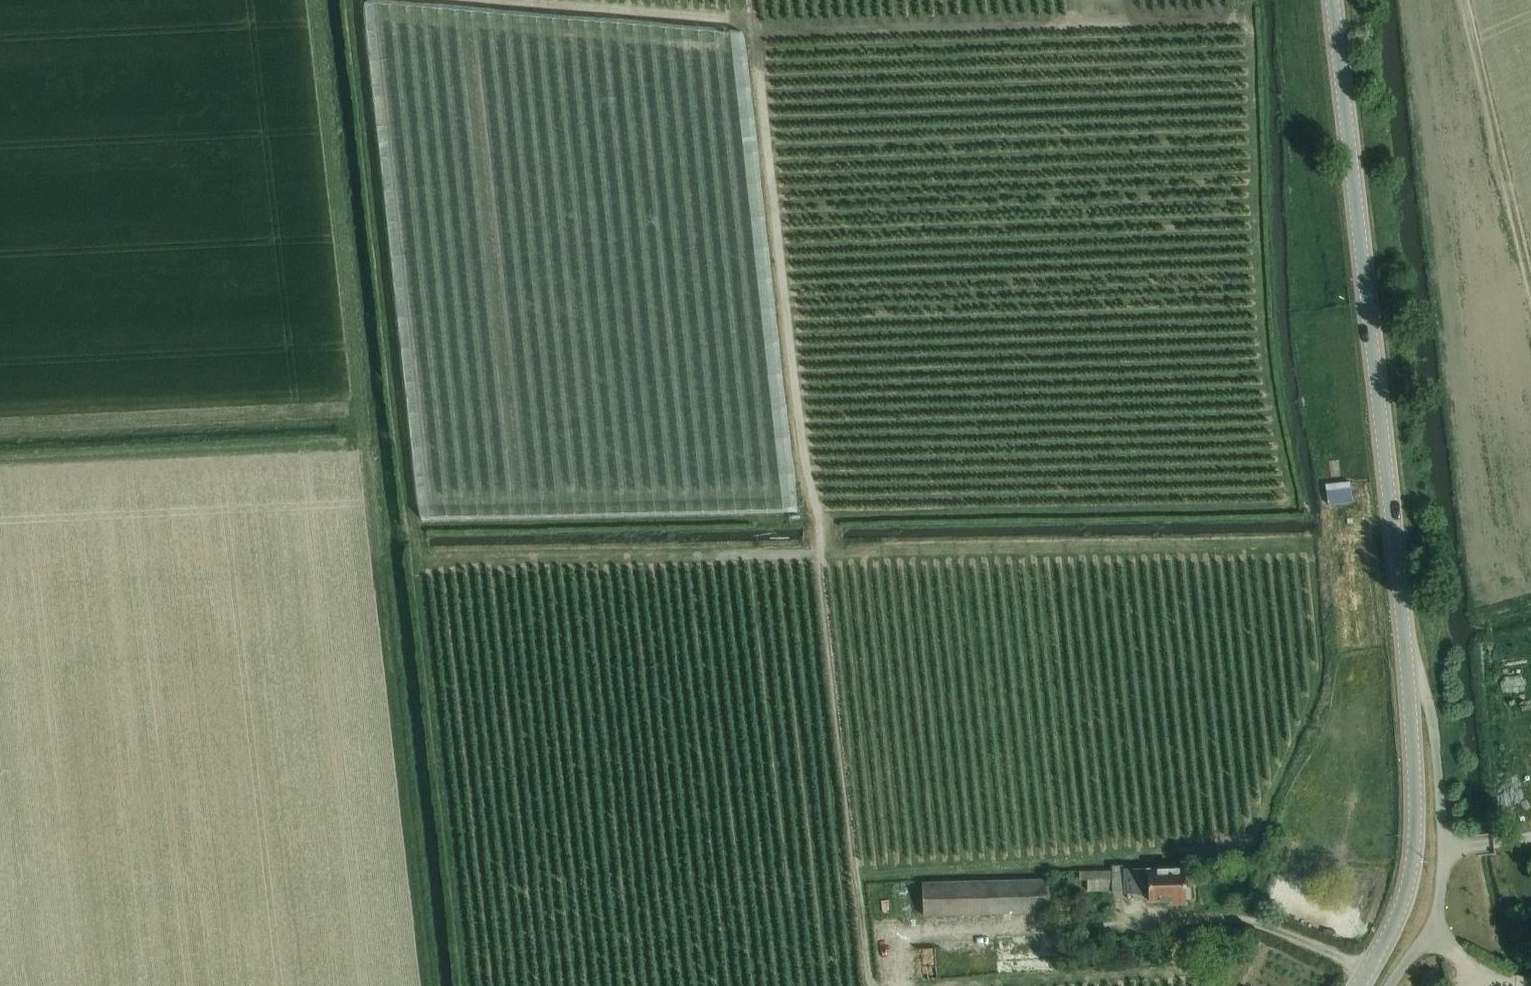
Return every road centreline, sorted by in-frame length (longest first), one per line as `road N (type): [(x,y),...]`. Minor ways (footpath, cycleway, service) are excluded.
road 1 (tertiary): [(1362,985),(1411,883),(1417,796),(1326,0)]
road 2 (track): [(1530,272),(1465,0)]

